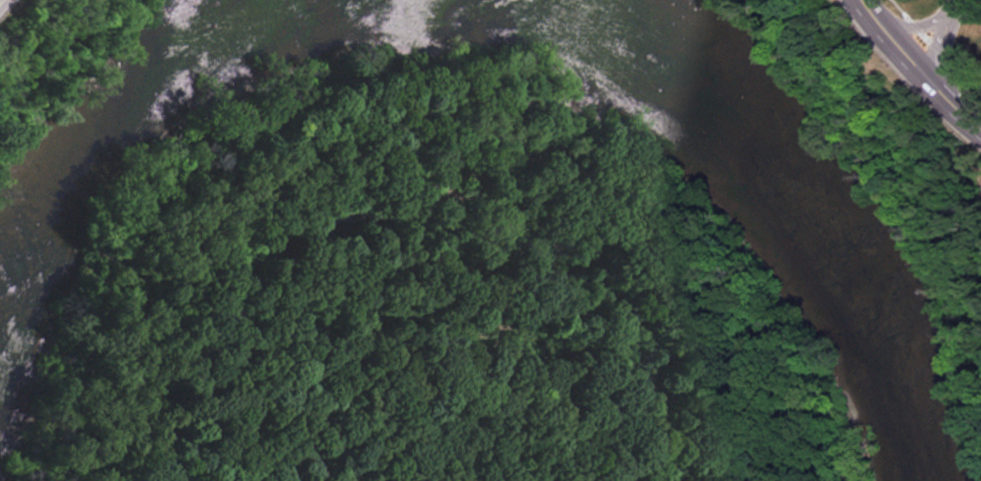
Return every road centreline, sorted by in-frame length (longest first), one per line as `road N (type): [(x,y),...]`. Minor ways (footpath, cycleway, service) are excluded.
road 1 (tertiary): [(864,0),(980,129)]

